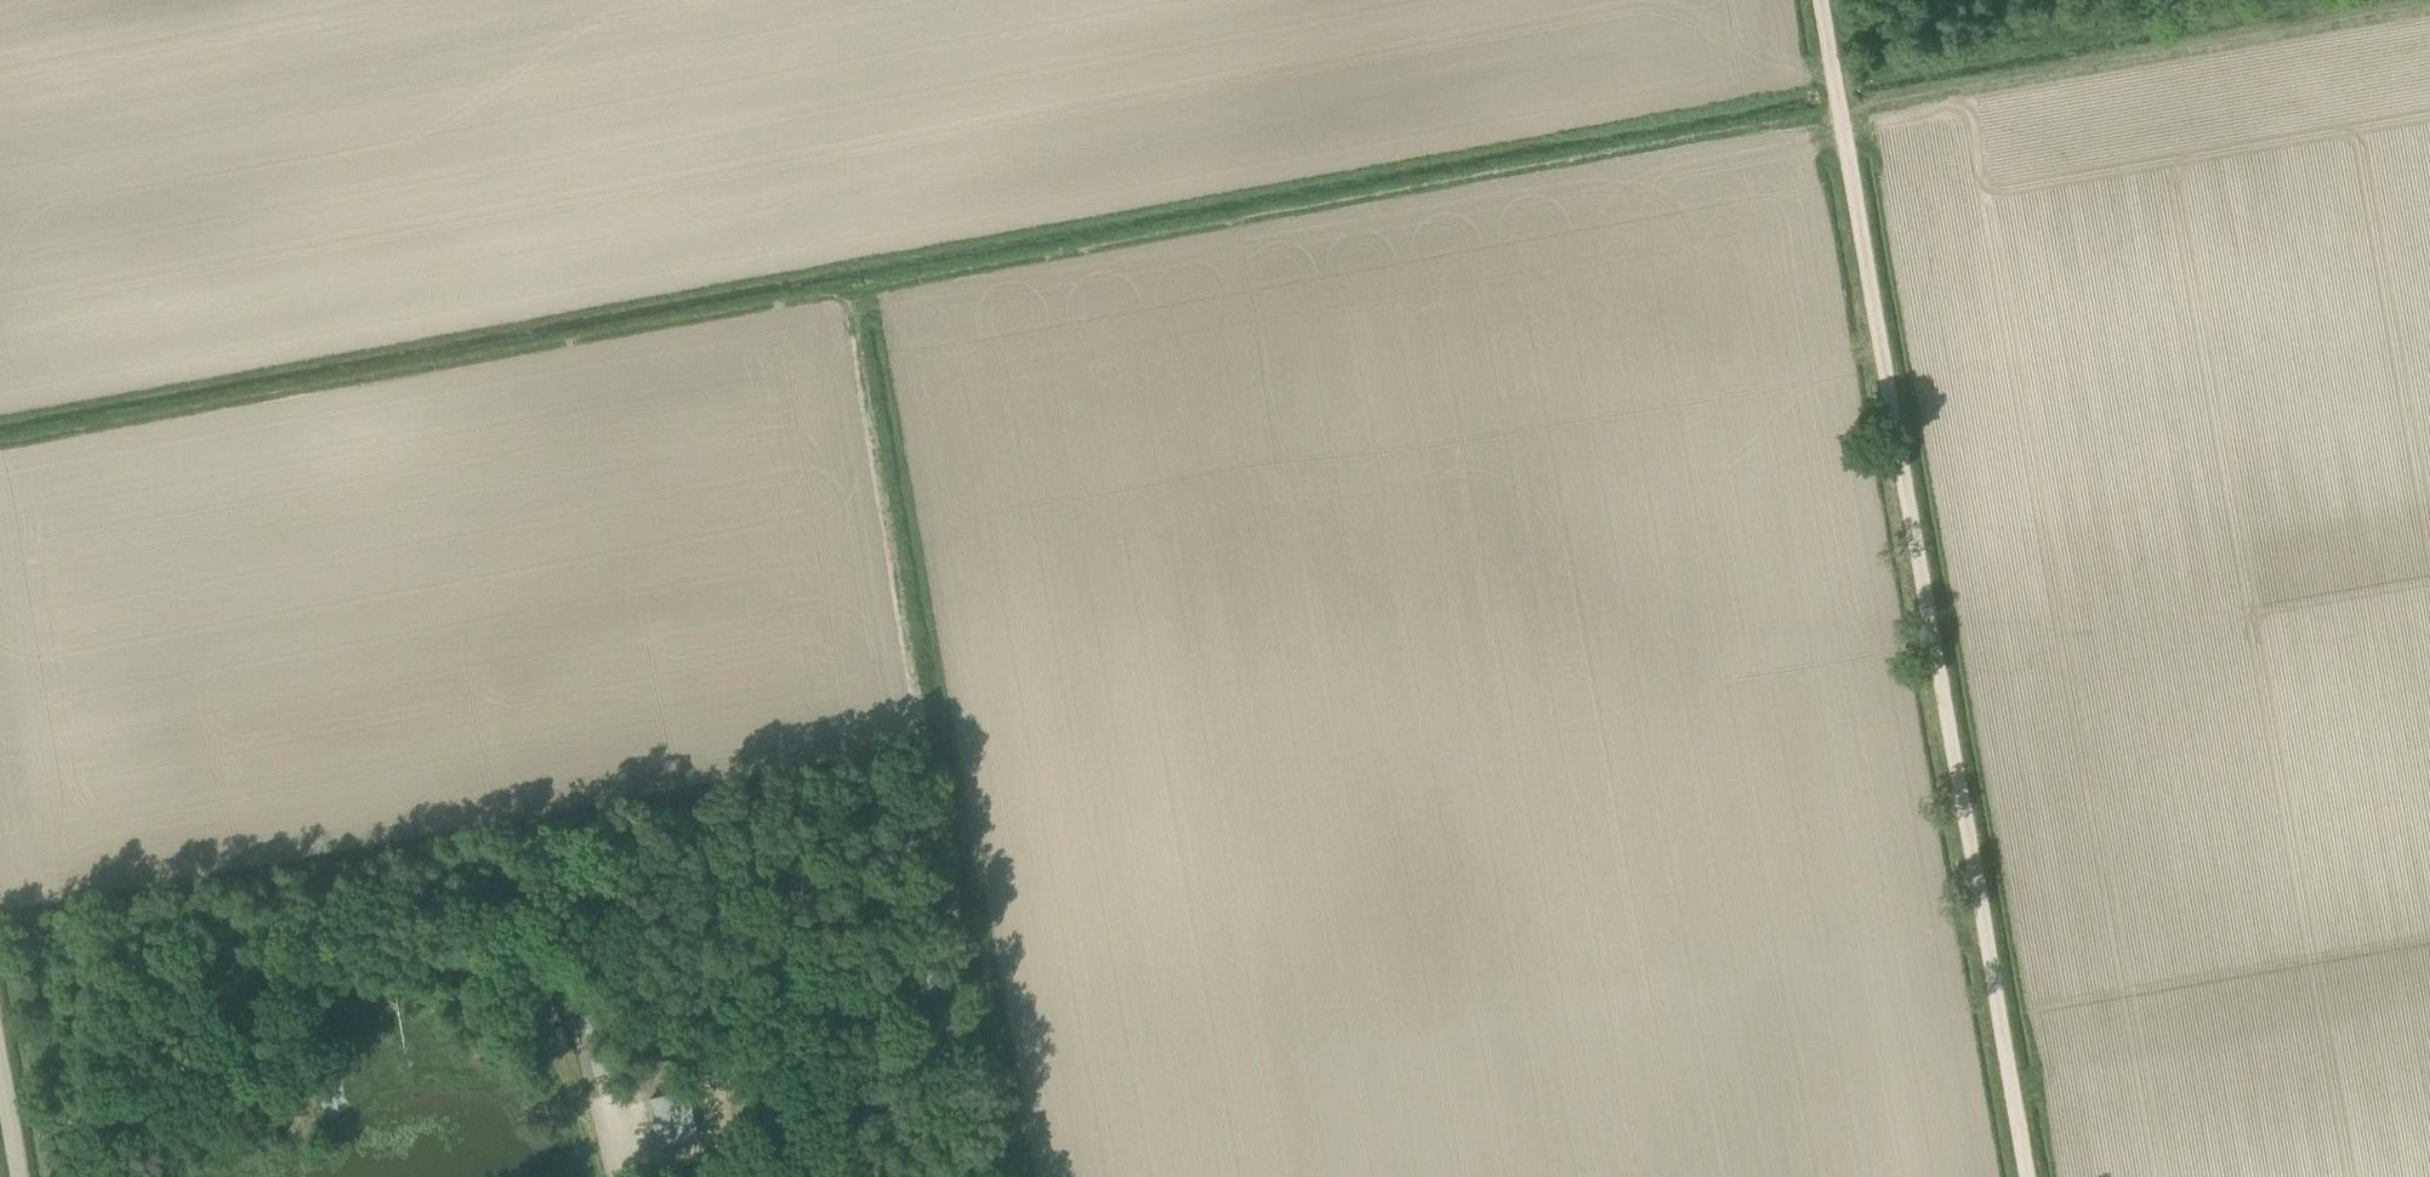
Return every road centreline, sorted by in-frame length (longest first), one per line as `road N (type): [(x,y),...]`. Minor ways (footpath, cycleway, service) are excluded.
road 1 (track): [(2027,1176),(1821,0)]

